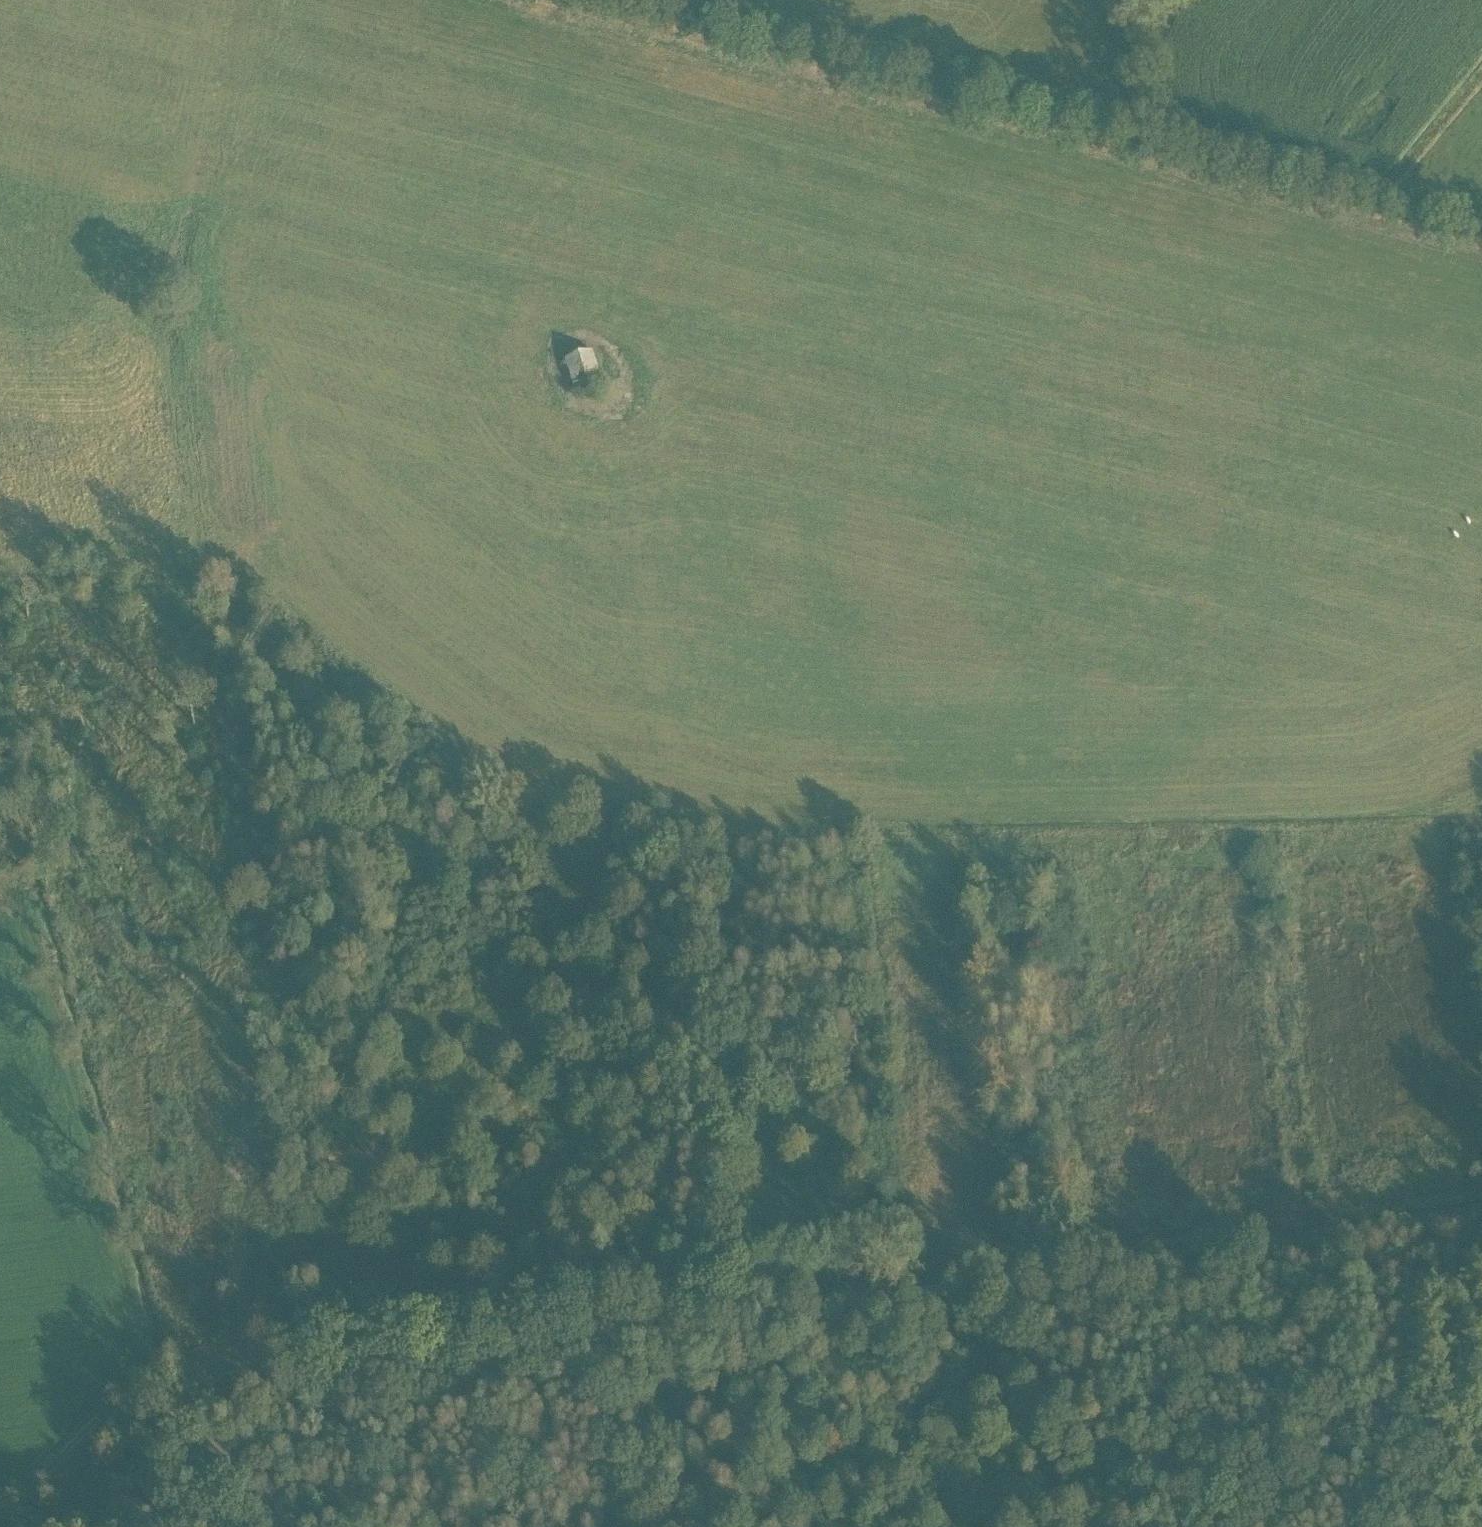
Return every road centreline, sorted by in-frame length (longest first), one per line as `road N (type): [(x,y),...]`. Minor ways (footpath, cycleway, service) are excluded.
road 1 (track): [(136,1393),(176,1365),(718,1278)]
road 2 (track): [(718,1278),(691,956)]
road 3 (track): [(136,1393),(175,1413),(302,1526)]
road 4 (track): [(0,1519),(86,1431),(136,1393)]

